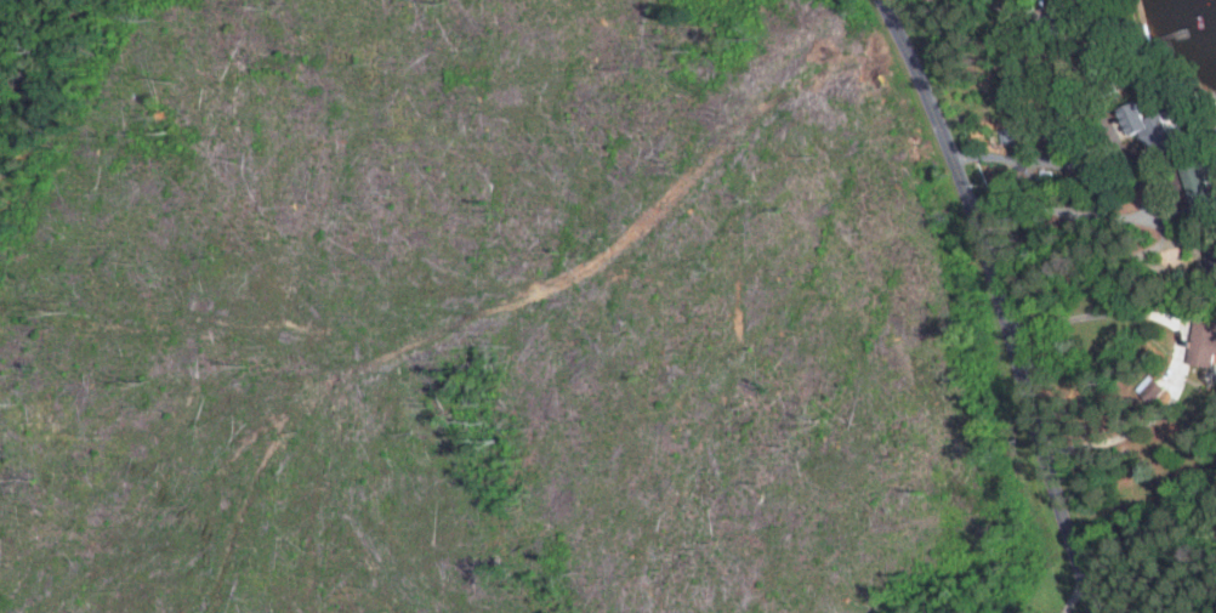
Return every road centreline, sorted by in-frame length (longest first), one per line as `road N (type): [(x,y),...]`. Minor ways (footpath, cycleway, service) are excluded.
road 1 (residential): [(1095,612),(1002,306),(941,136),(877,0)]

